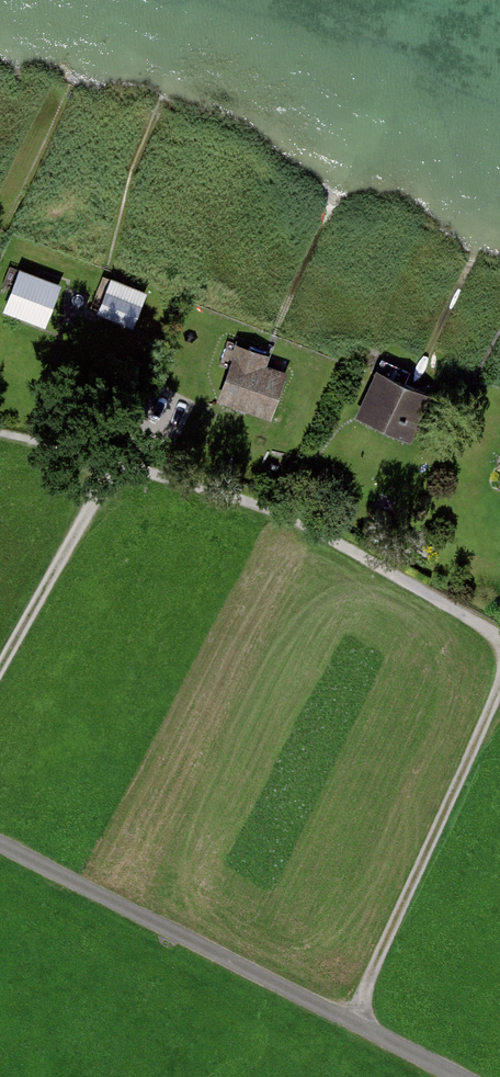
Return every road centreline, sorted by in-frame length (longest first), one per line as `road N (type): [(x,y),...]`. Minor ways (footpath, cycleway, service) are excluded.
road 1 (residential): [(460,1076),(0,846)]
road 2 (track): [(350,1021),(499,684)]
road 3 (track): [(0,670),(117,461)]

